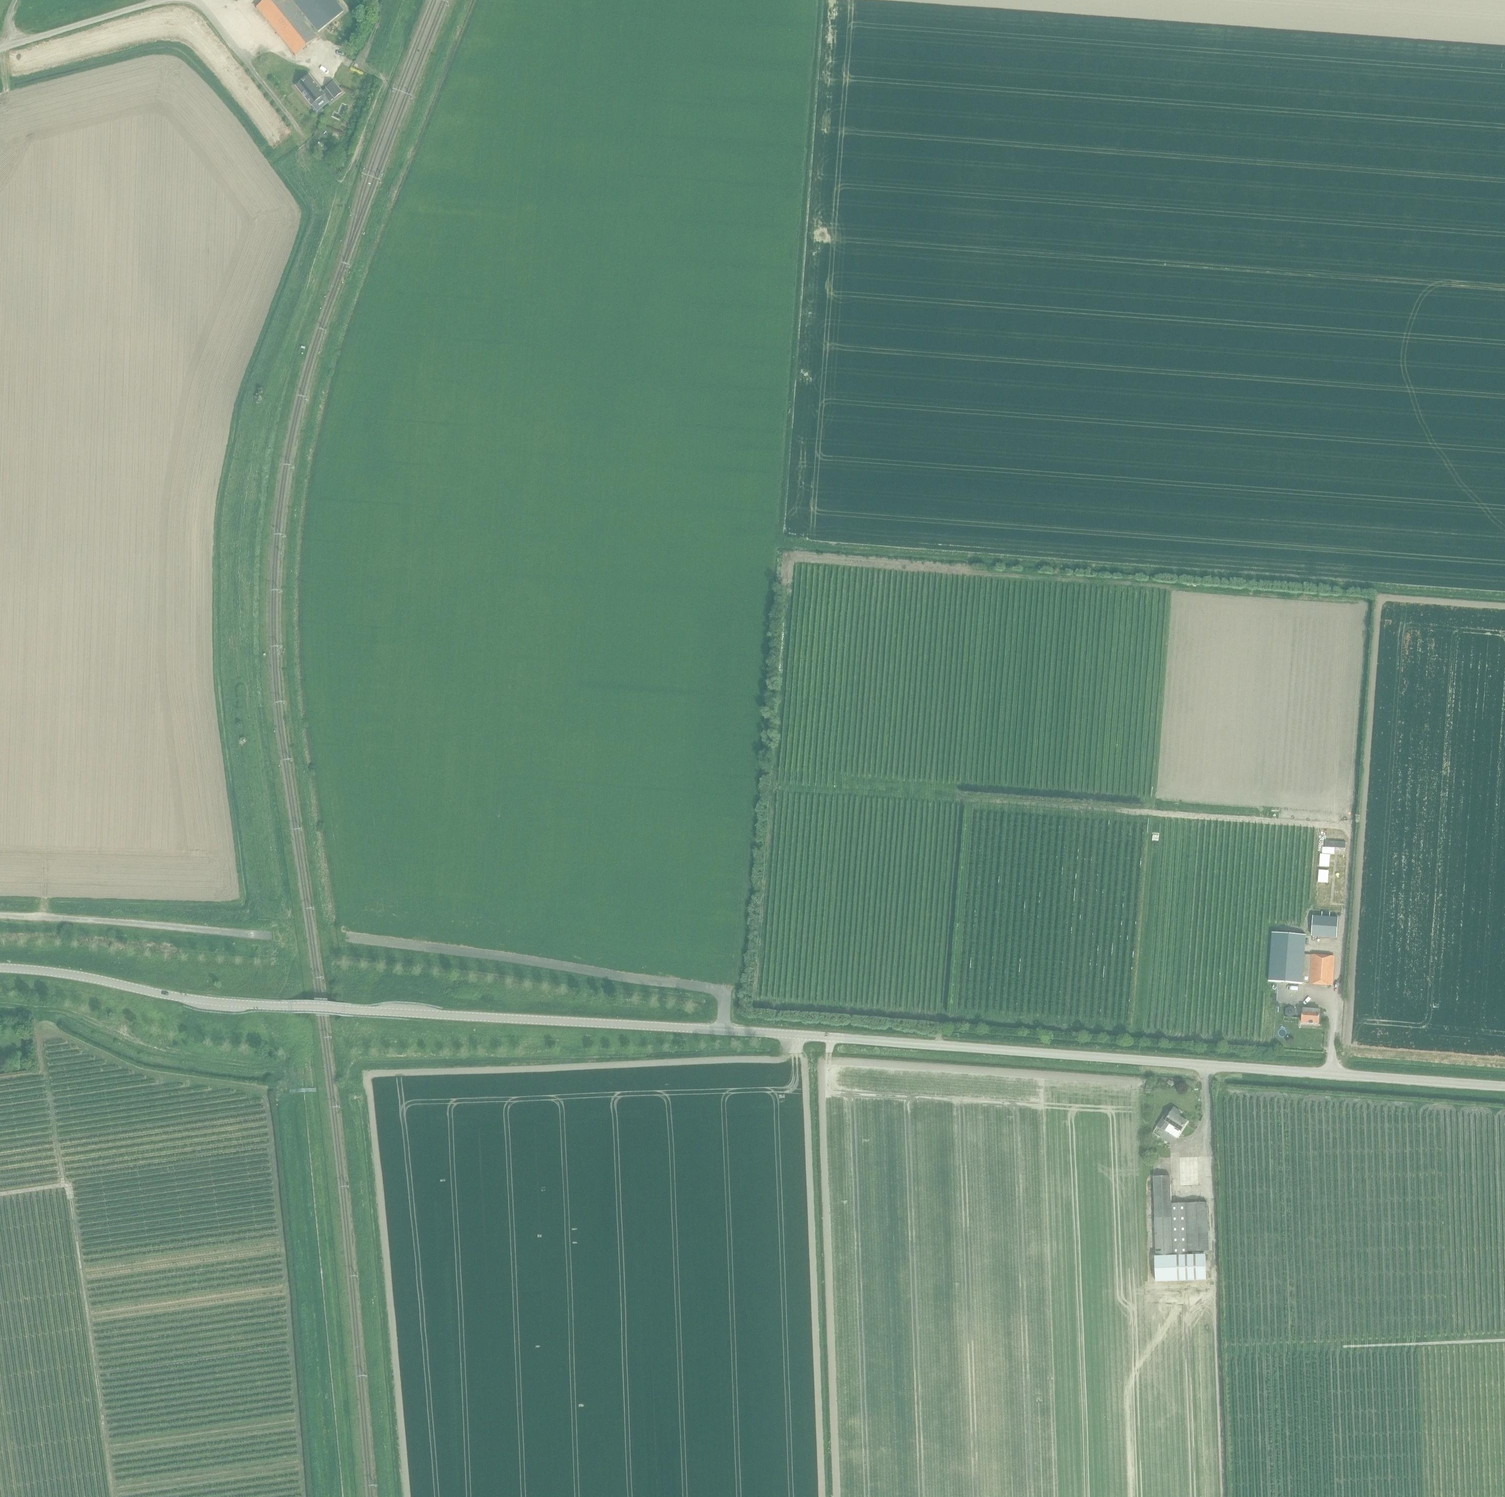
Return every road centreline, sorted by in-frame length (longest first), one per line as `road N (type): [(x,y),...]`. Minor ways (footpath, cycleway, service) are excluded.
road 1 (unclassified): [(1504,1086),(725,1030)]
road 2 (unclassified): [(725,1030),(234,1003),(0,970)]
road 3 (unclassified): [(725,1030),(726,991),(347,937)]
road 4 (unclassified): [(0,914),(271,935)]
road 5 (unclassified): [(0,49),(165,0)]

